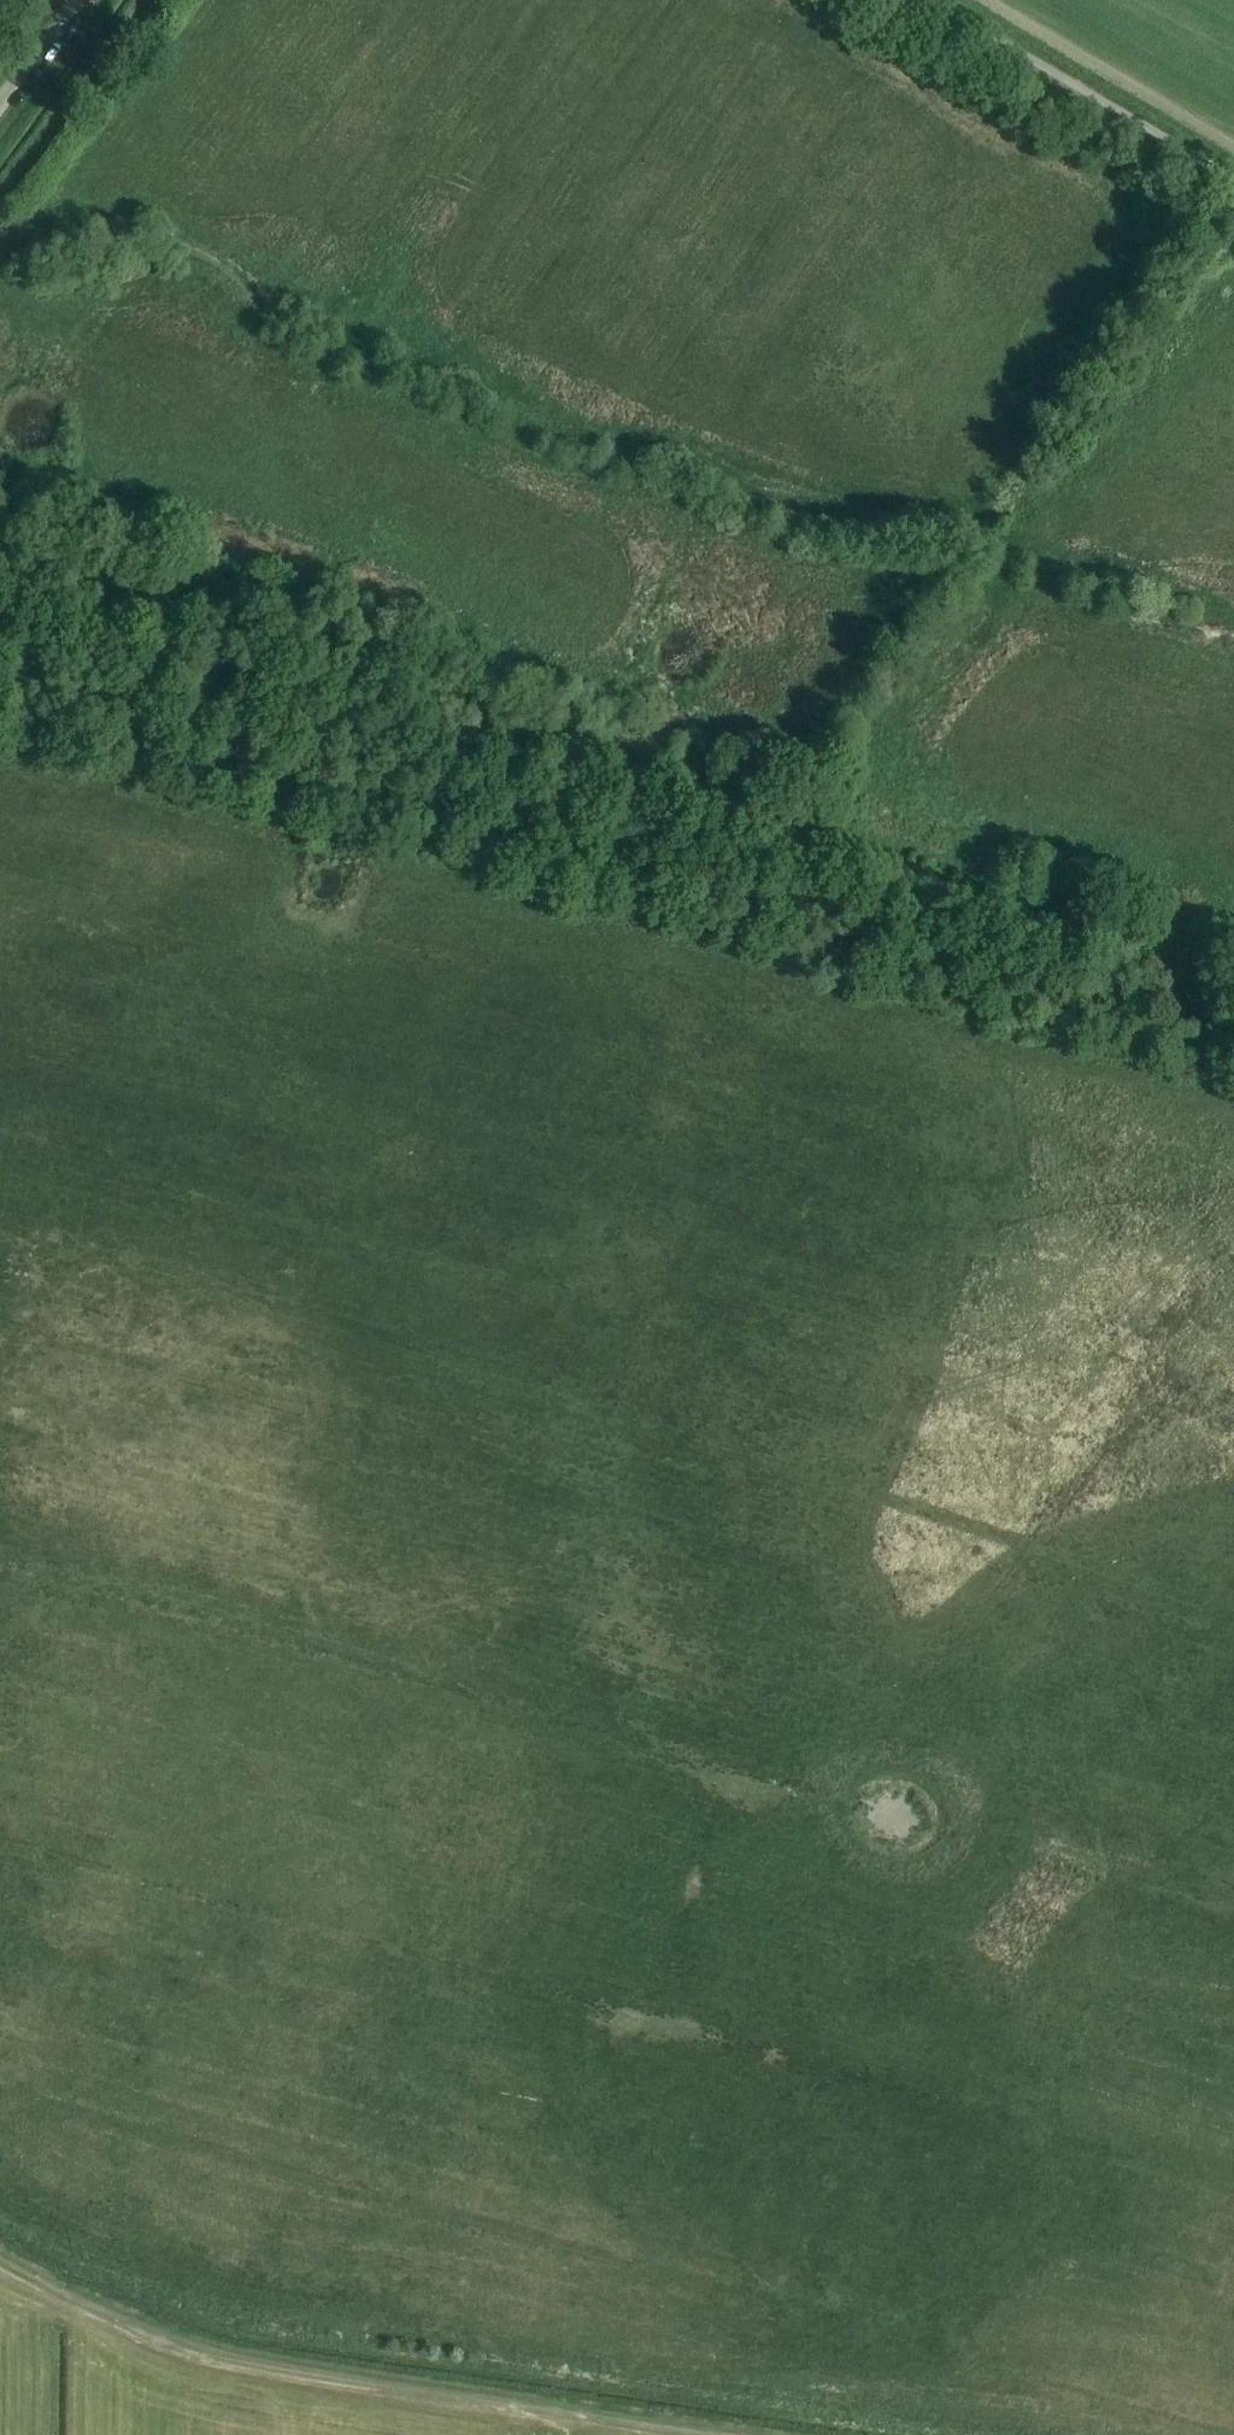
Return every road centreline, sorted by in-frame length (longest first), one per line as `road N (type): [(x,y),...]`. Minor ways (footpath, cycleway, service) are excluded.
road 1 (track): [(328,2383),(145,2345),(0,2270)]
road 2 (unclassified): [(0,102),(75,0)]

